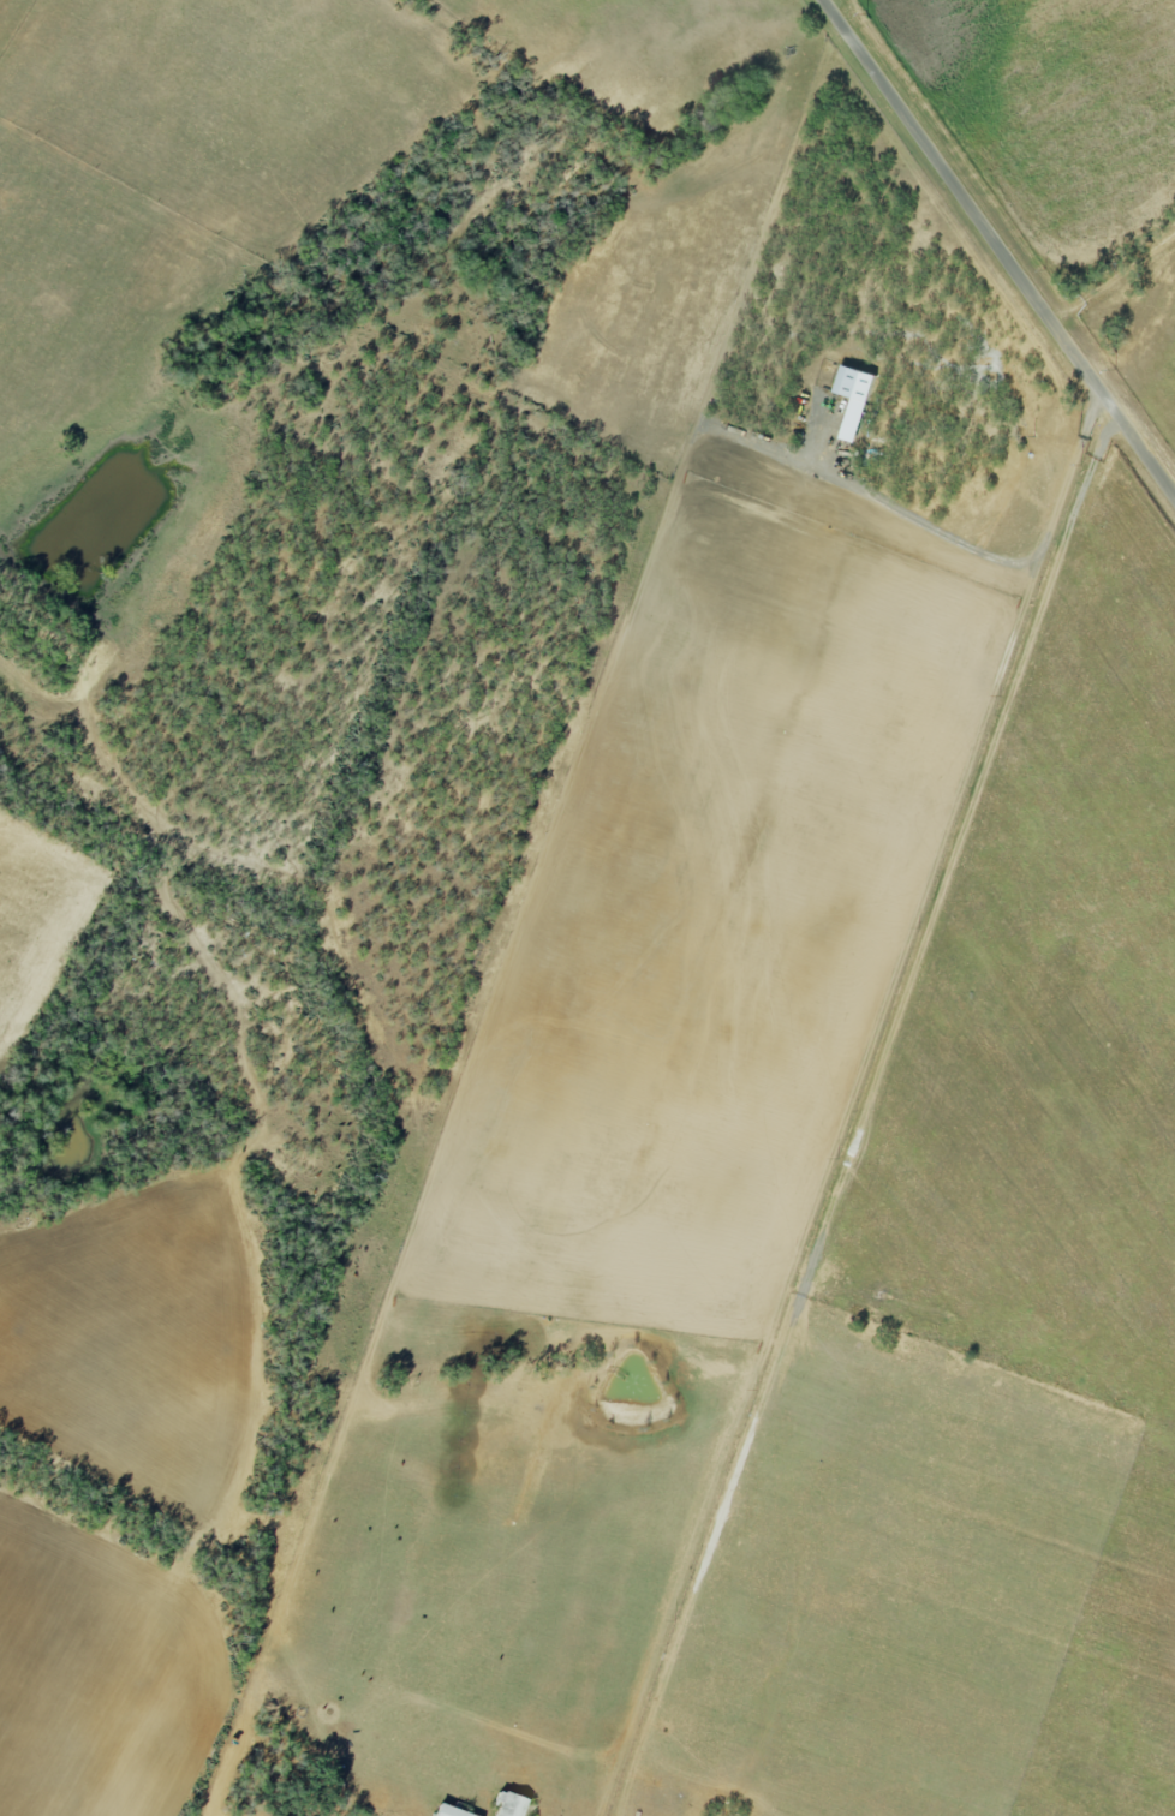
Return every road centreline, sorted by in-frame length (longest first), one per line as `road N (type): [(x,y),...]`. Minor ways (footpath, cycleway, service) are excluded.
road 1 (residential): [(1174,501),(826,0)]
road 2 (residential): [(1049,322),(1174,232)]

